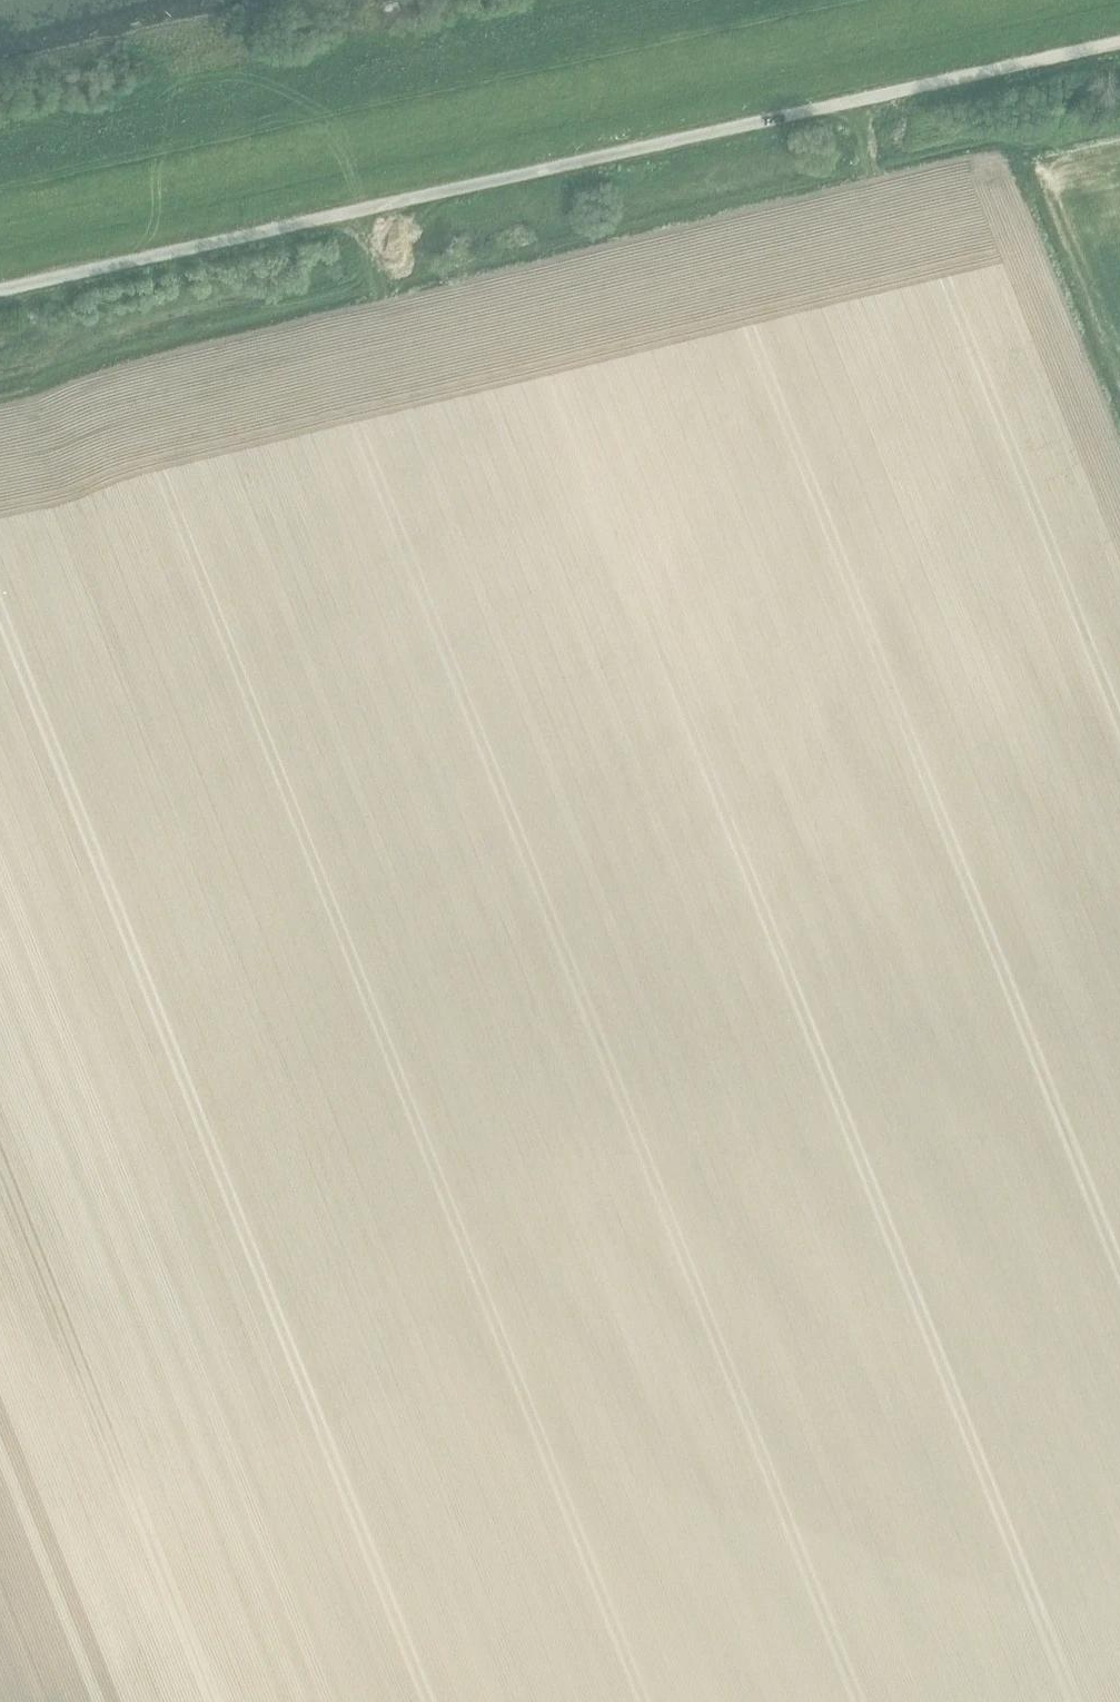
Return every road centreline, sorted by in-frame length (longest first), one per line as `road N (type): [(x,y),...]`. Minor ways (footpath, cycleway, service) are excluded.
road 1 (unclassified): [(1119,42),(0,288)]

